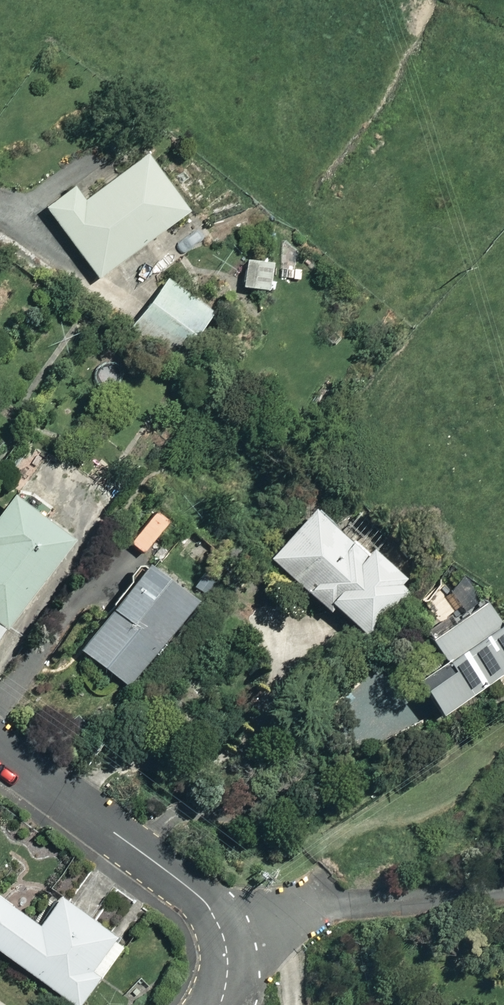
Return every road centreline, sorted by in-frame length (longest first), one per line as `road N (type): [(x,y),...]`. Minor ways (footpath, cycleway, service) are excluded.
road 1 (residential): [(220,1004),(228,956),(203,900),(0,745)]

